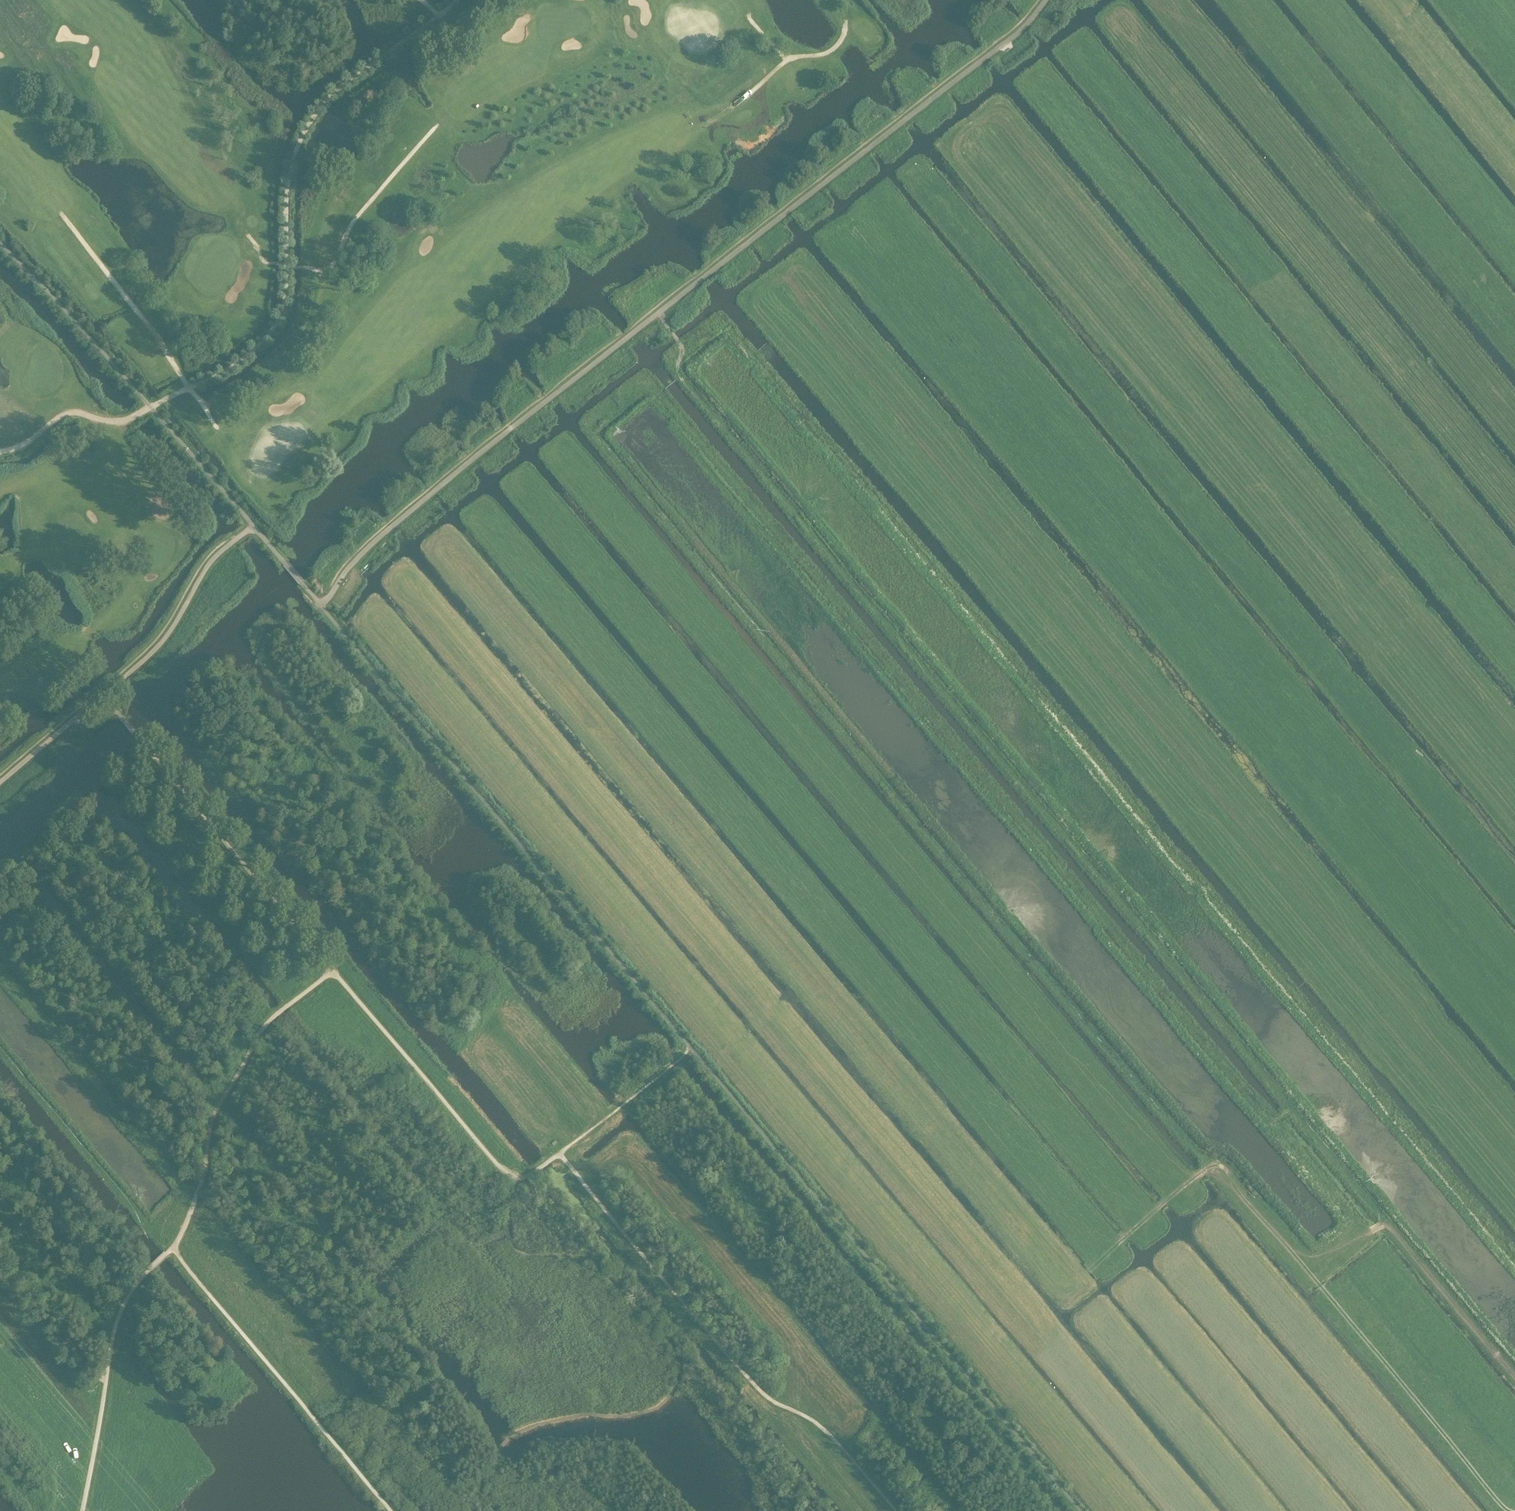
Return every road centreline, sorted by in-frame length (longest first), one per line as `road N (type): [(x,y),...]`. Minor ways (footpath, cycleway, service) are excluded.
road 1 (track): [(1511,1510),(1241,1197),(1226,1169),(1205,1170)]
road 2 (track): [(1084,1274),(1205,1170)]

